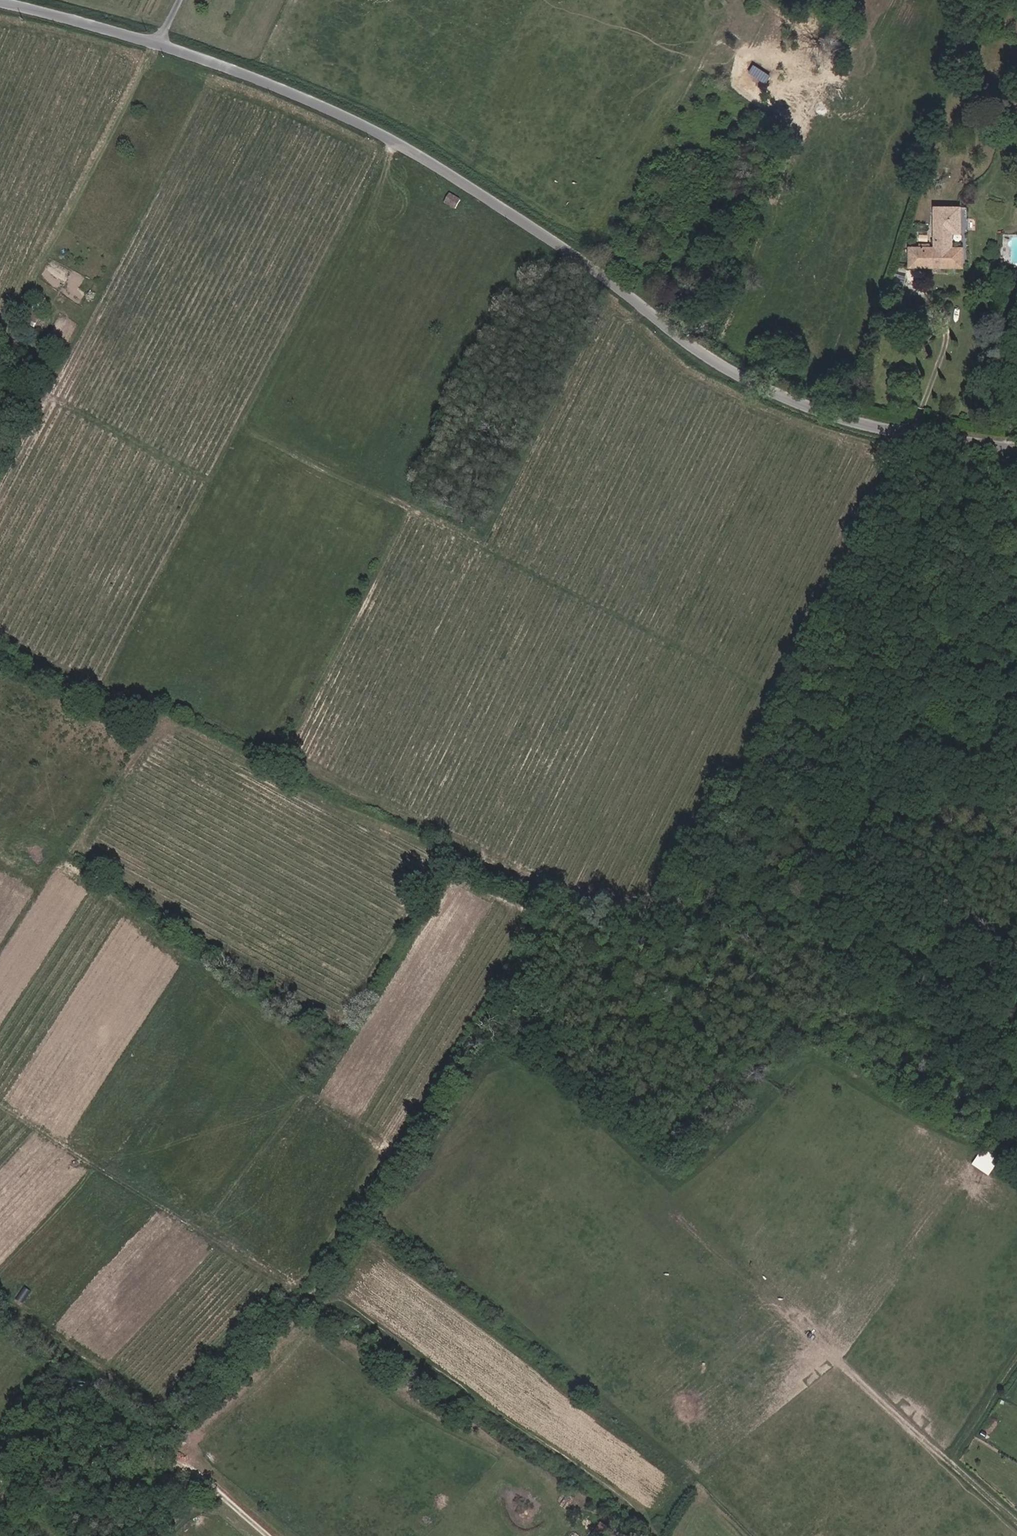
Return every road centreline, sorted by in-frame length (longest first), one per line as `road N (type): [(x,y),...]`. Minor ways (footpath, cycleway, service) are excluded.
road 1 (tertiary): [(1016,447),(794,403),(719,364),(578,251),(414,140),(300,87),(157,41),(0,3)]
road 2 (track): [(657,1535),(632,1508),(403,1352),(0,1100)]
road 3 (track): [(0,1479),(162,1458),(187,1465),(265,1535)]

